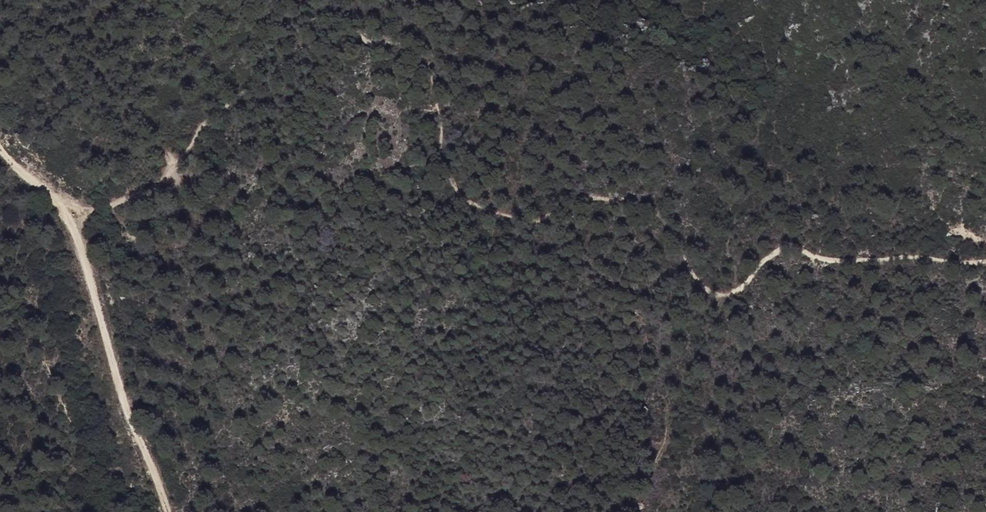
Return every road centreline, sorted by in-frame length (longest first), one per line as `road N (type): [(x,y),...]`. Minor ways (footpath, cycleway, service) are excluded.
road 1 (track): [(169,511),(65,209),(0,150)]
road 2 (track): [(715,296),(741,286),(784,248),(825,262),(985,260)]

